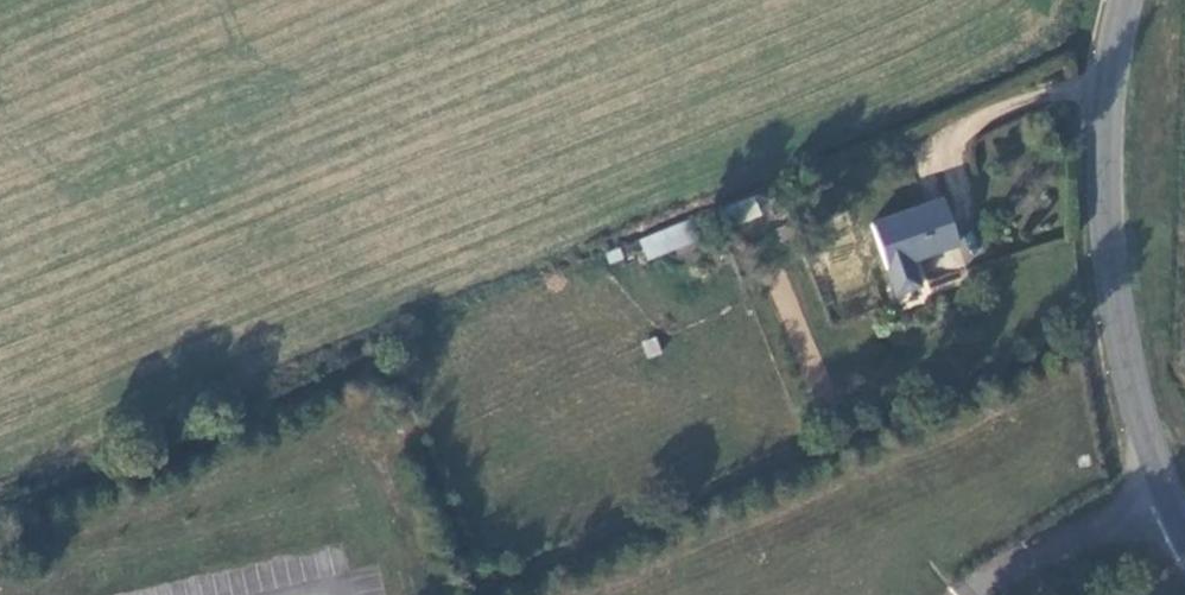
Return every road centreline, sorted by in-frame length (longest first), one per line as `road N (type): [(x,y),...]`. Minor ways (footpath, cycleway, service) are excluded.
road 1 (secondary): [(1127,0),(1106,124),(1111,284),(1139,417),(1184,534)]

